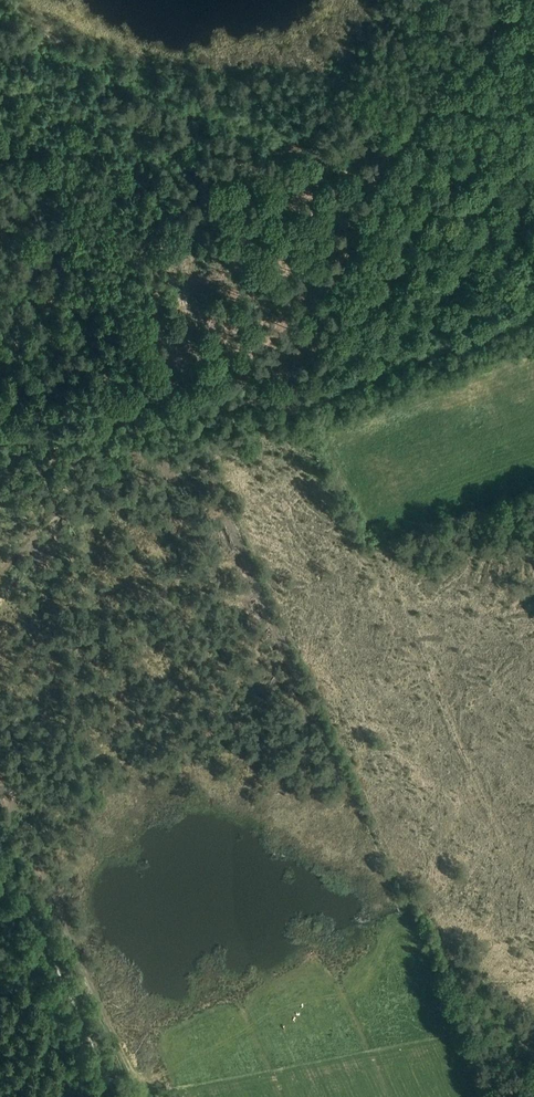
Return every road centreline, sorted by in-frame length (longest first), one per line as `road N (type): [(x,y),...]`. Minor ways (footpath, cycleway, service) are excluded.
road 1 (track): [(0,440),(331,388),(533,316)]
road 2 (track): [(0,818),(127,1096)]

